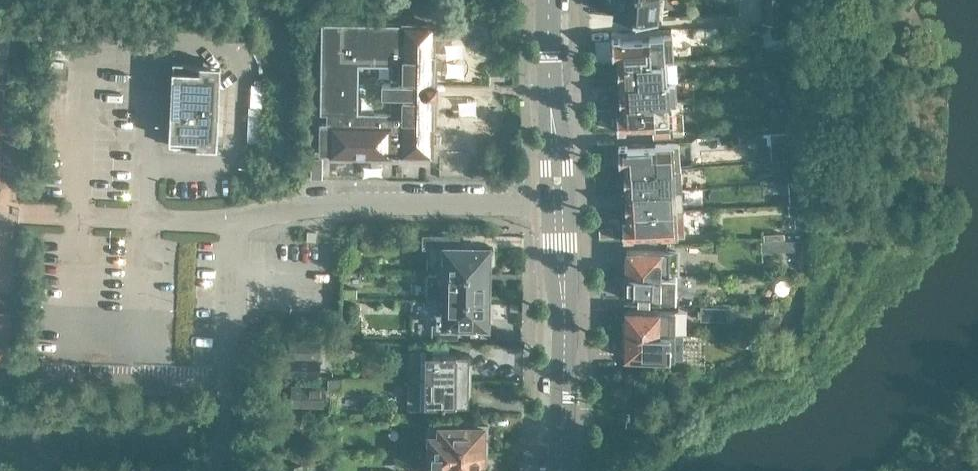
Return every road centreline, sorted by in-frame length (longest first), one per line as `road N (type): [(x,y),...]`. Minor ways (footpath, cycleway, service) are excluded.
road 1 (unclassified): [(229,217),(328,205),(558,201)]
road 2 (secondary): [(559,470),(558,201)]
road 3 (secondary): [(558,201),(549,0)]

